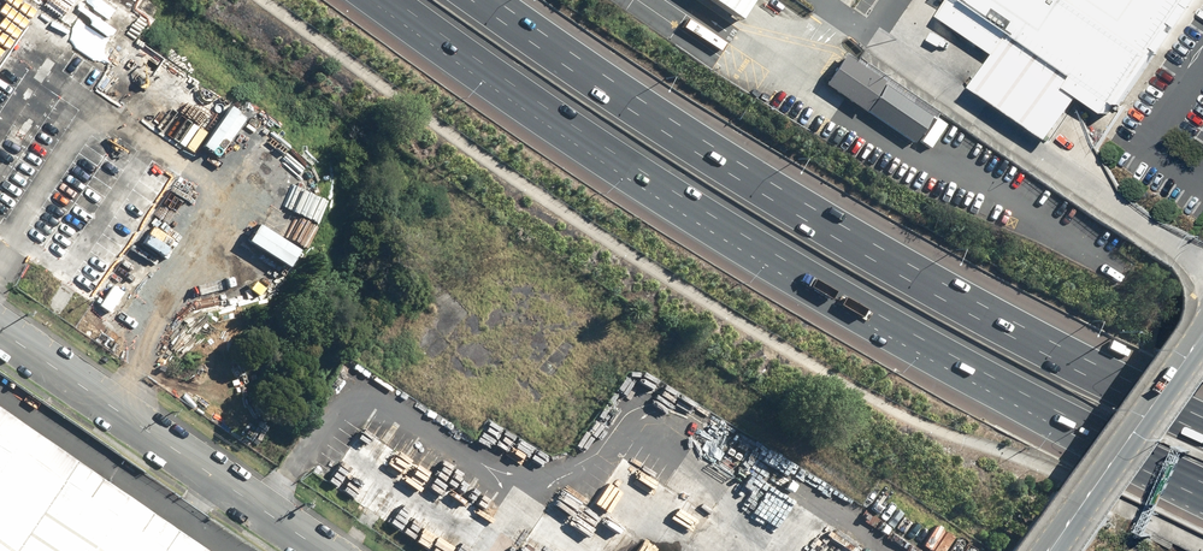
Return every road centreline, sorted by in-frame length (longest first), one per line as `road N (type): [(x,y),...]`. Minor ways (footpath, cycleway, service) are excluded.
road 1 (motorway): [(470,0),(793,211),(1003,333),(1202,434)]
road 2 (motorway): [(965,364),(608,152),(395,0)]
road 3 (residential): [(327,550),(0,327)]
road 4 (motorway): [(1202,507),(965,364)]
road 5 (secondary): [(1046,550),(1202,330)]
road 6 (motorway): [(1202,486),(965,364)]

